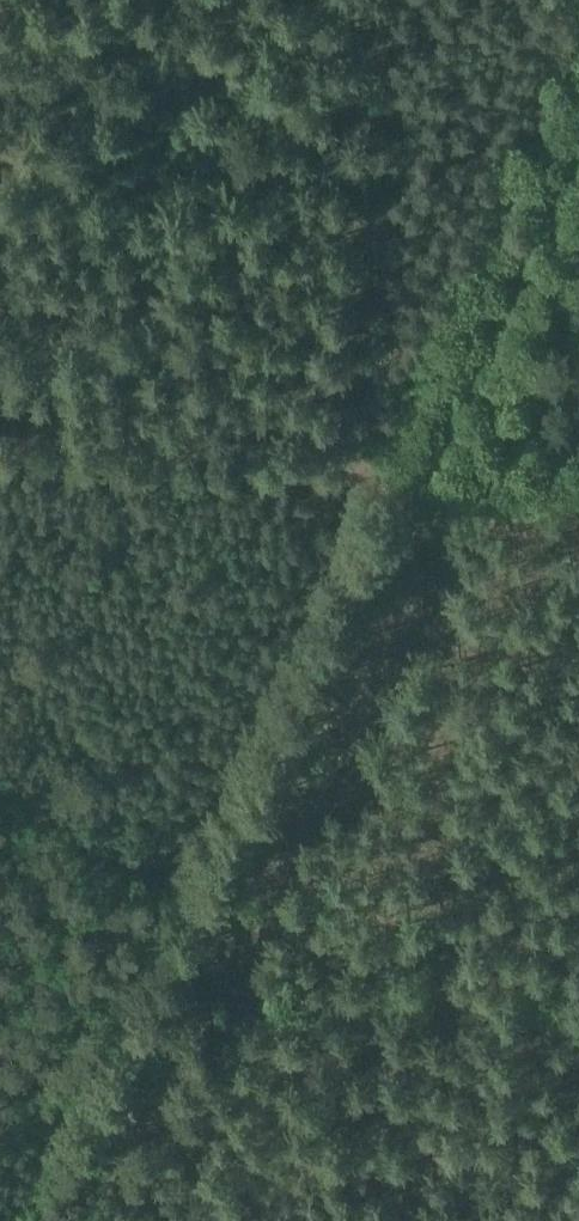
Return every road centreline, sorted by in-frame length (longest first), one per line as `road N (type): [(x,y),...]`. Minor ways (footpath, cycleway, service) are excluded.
road 1 (track): [(42,1220),(578,93)]
road 2 (track): [(0,456),(396,487)]
road 3 (track): [(151,990),(0,913)]

